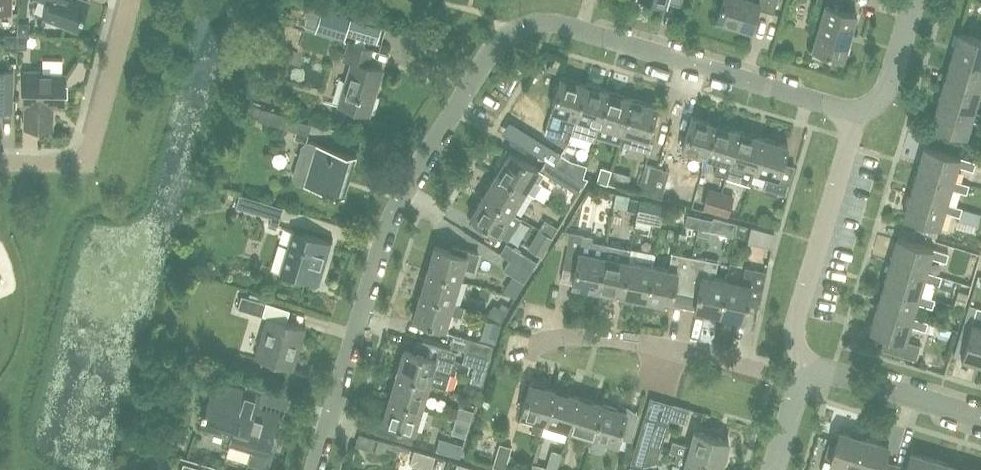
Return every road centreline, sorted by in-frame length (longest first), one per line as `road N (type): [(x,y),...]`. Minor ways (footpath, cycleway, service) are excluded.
road 1 (residential): [(315,469),(376,262),(409,187),(461,98),(512,34),(552,24),(856,117)]
road 2 (residential): [(800,399),(545,329)]
road 3 (residential): [(809,367),(797,330),(856,117)]
road 4 (residential): [(980,421),(809,367)]
road 5 (residential): [(86,156),(130,0)]
road 6 (residential): [(856,117),(885,101),(917,0)]

